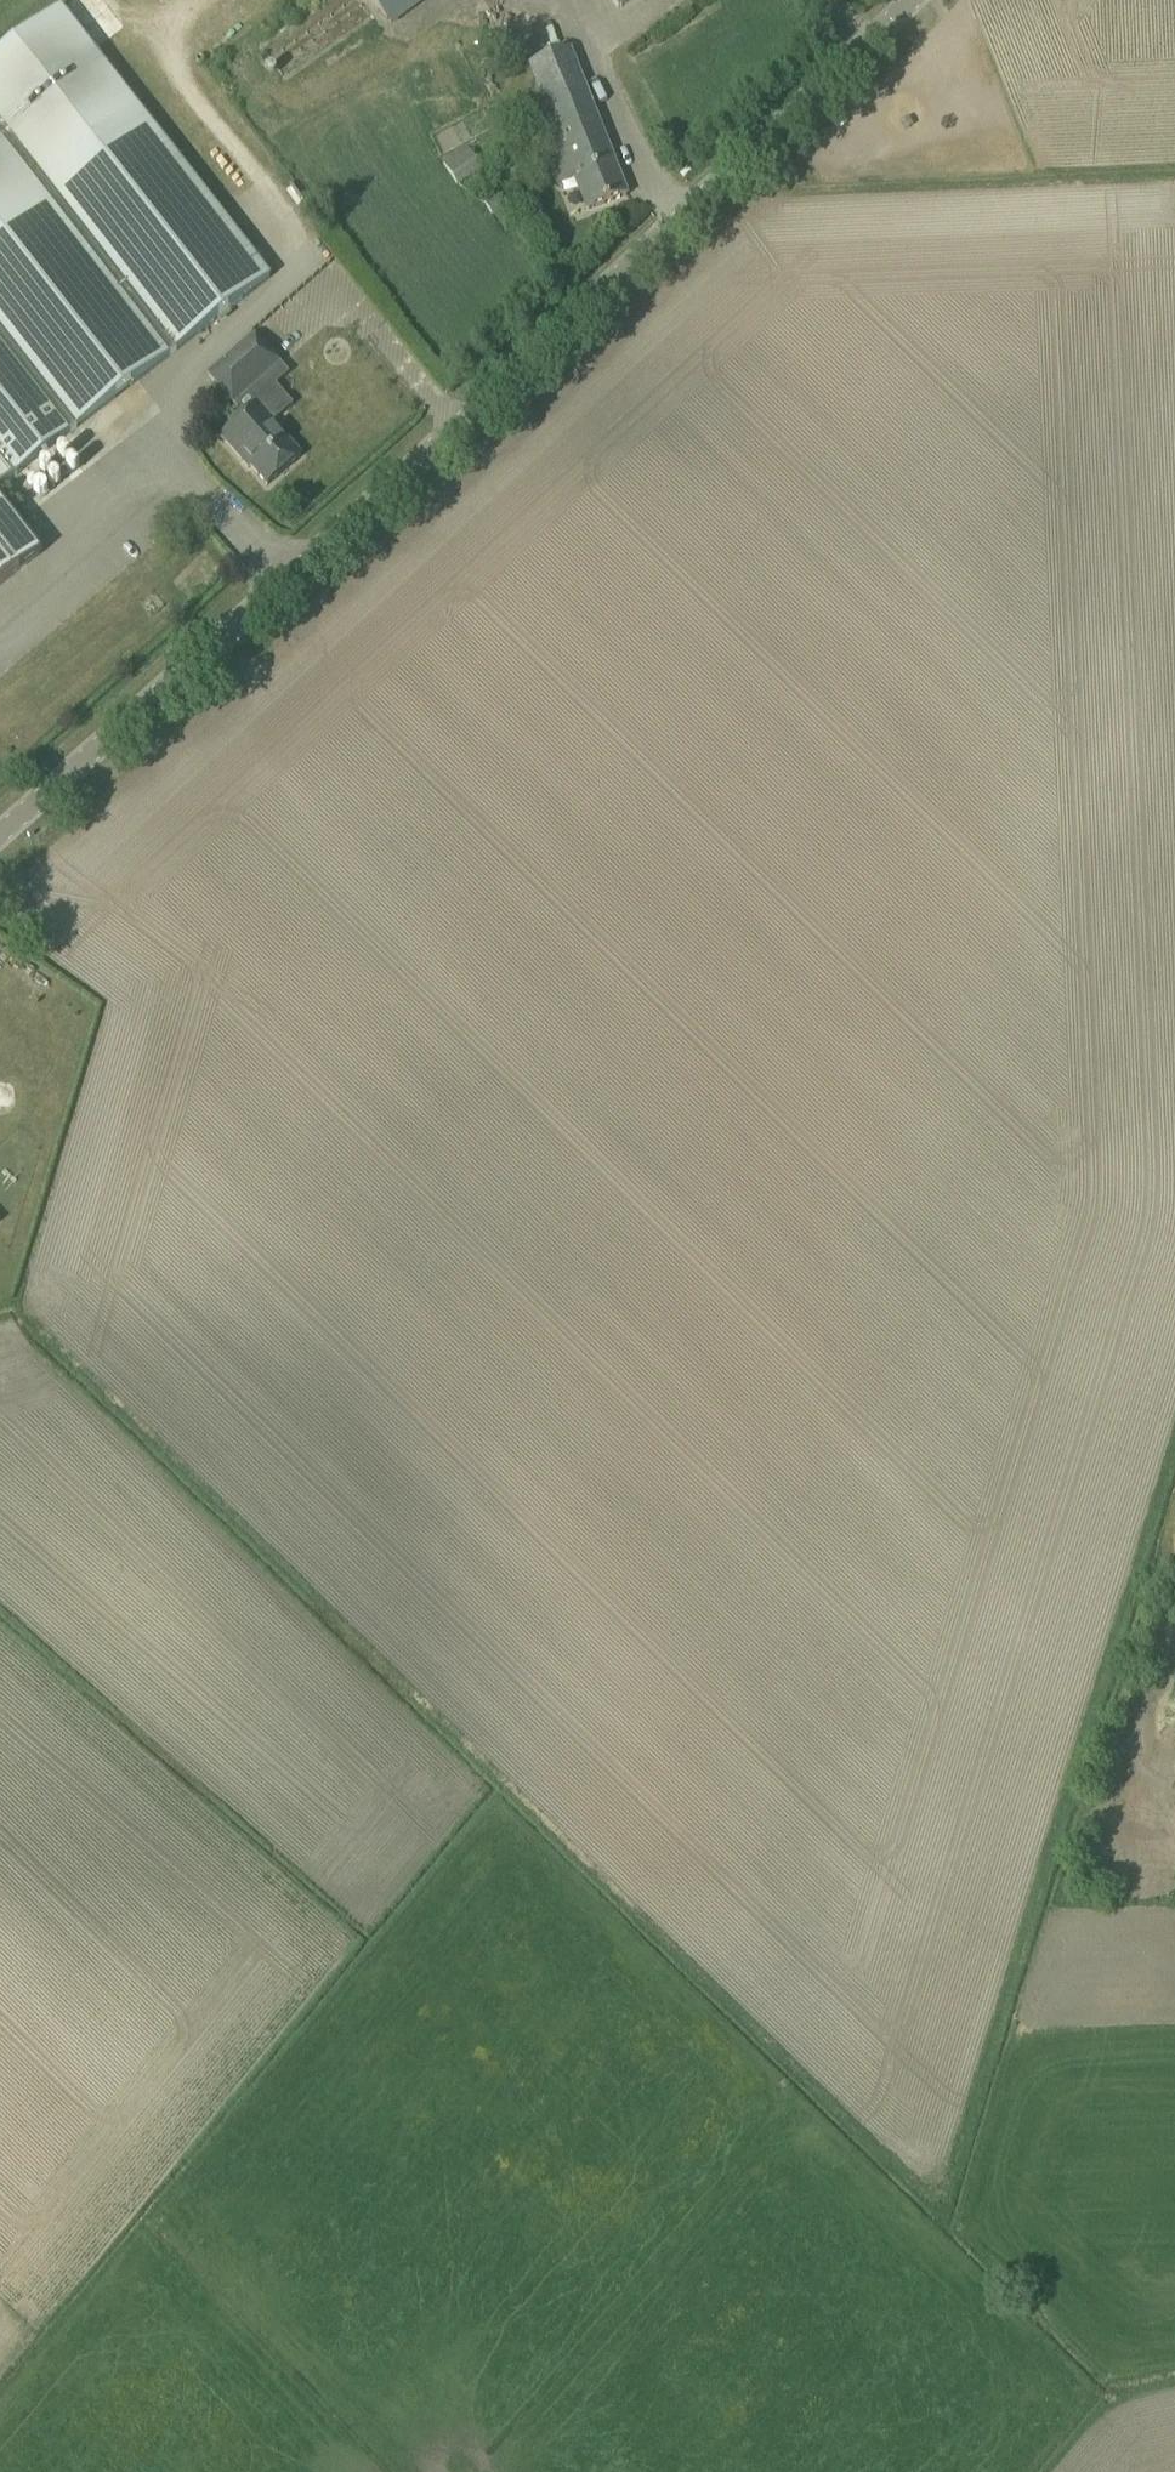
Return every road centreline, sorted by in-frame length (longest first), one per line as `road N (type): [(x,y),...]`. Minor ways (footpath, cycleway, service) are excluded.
road 1 (unclassified): [(0,849),(800,117),(912,0)]

